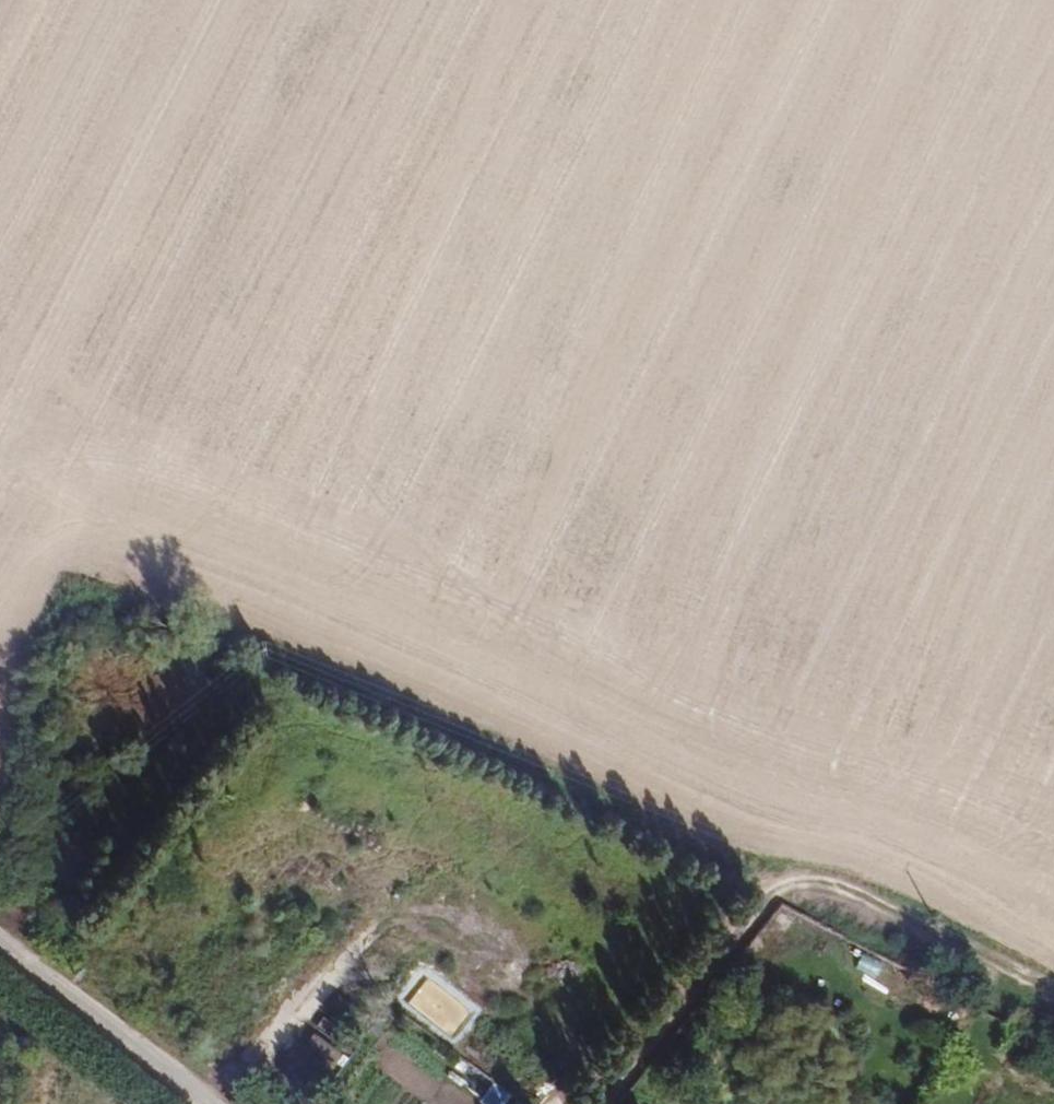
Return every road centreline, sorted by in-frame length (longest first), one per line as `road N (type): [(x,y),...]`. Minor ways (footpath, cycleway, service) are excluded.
road 1 (track): [(1053,987),(828,883),(775,894),(597,1103)]
road 2 (unclassified): [(0,949),(201,1103)]

